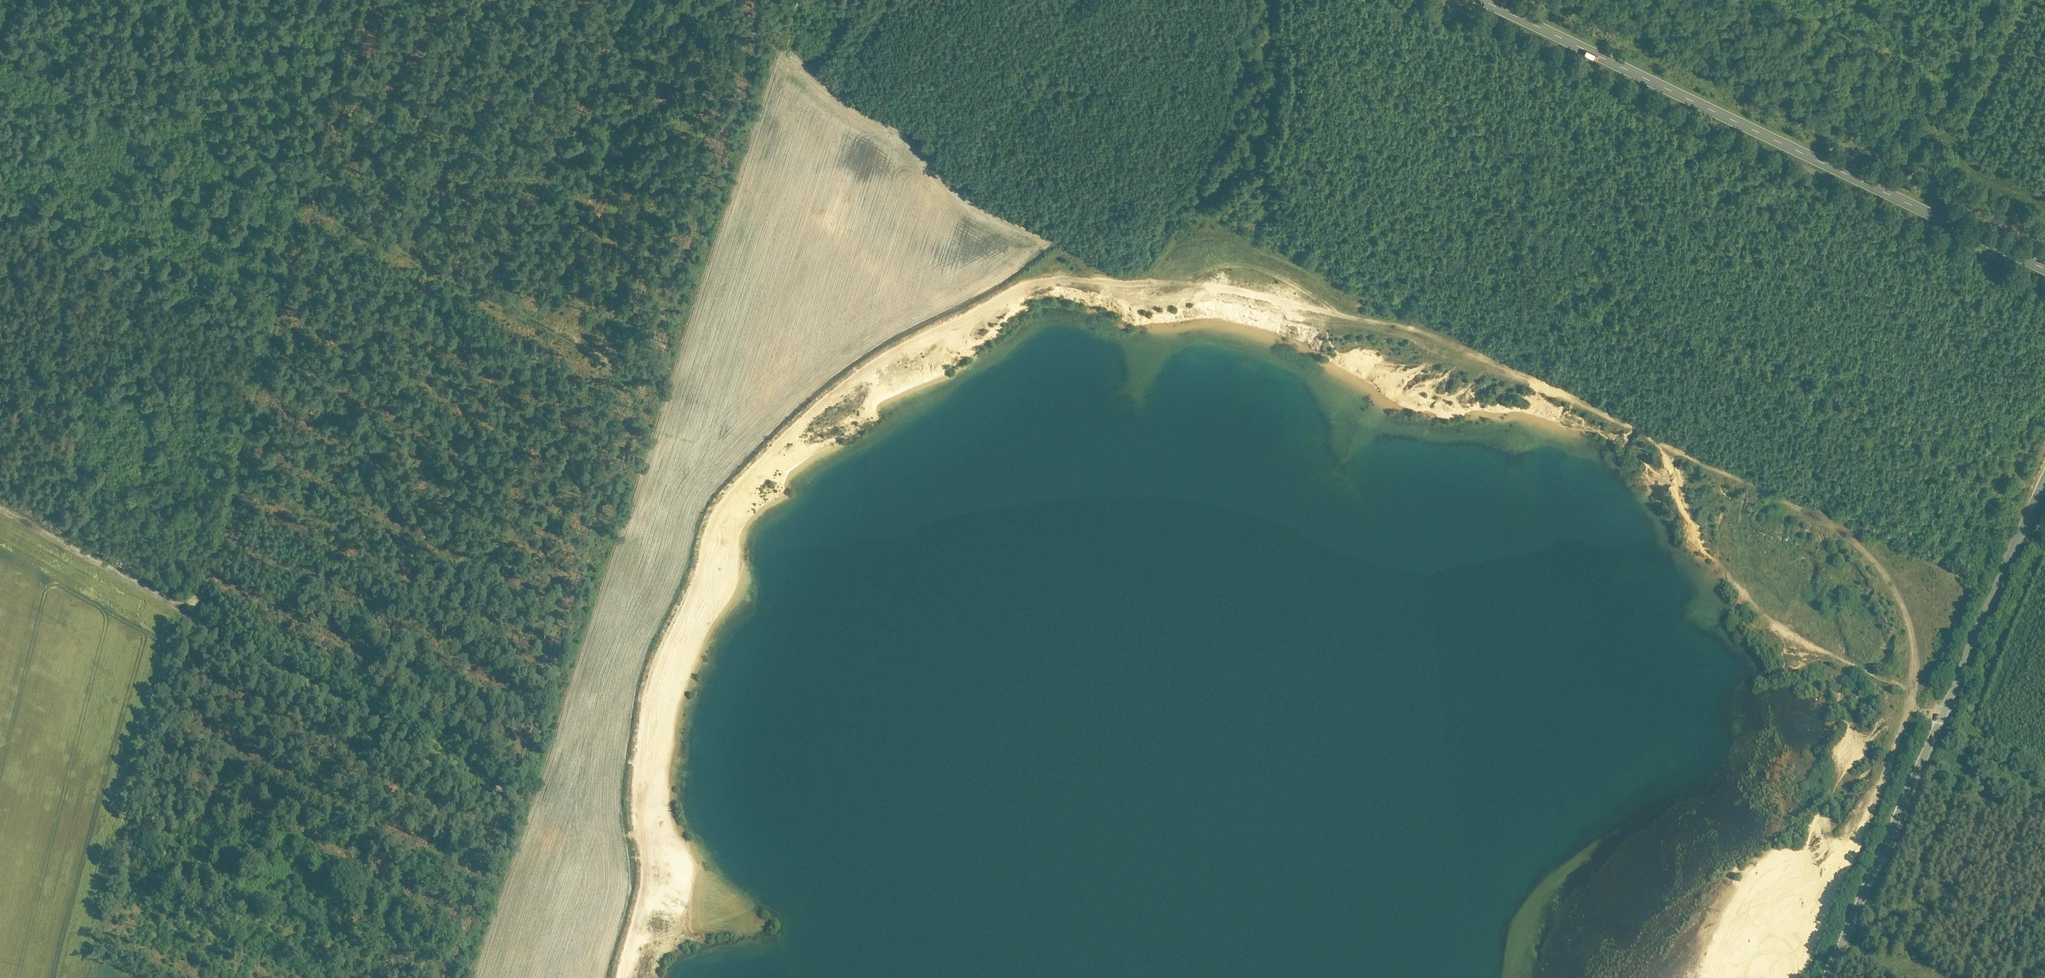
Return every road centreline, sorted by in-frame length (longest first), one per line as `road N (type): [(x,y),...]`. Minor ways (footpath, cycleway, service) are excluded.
road 1 (secondary): [(2044,266),(1484,0)]
road 2 (track): [(1830,977),(2044,485)]
road 3 (track): [(1892,193),(1990,0)]

